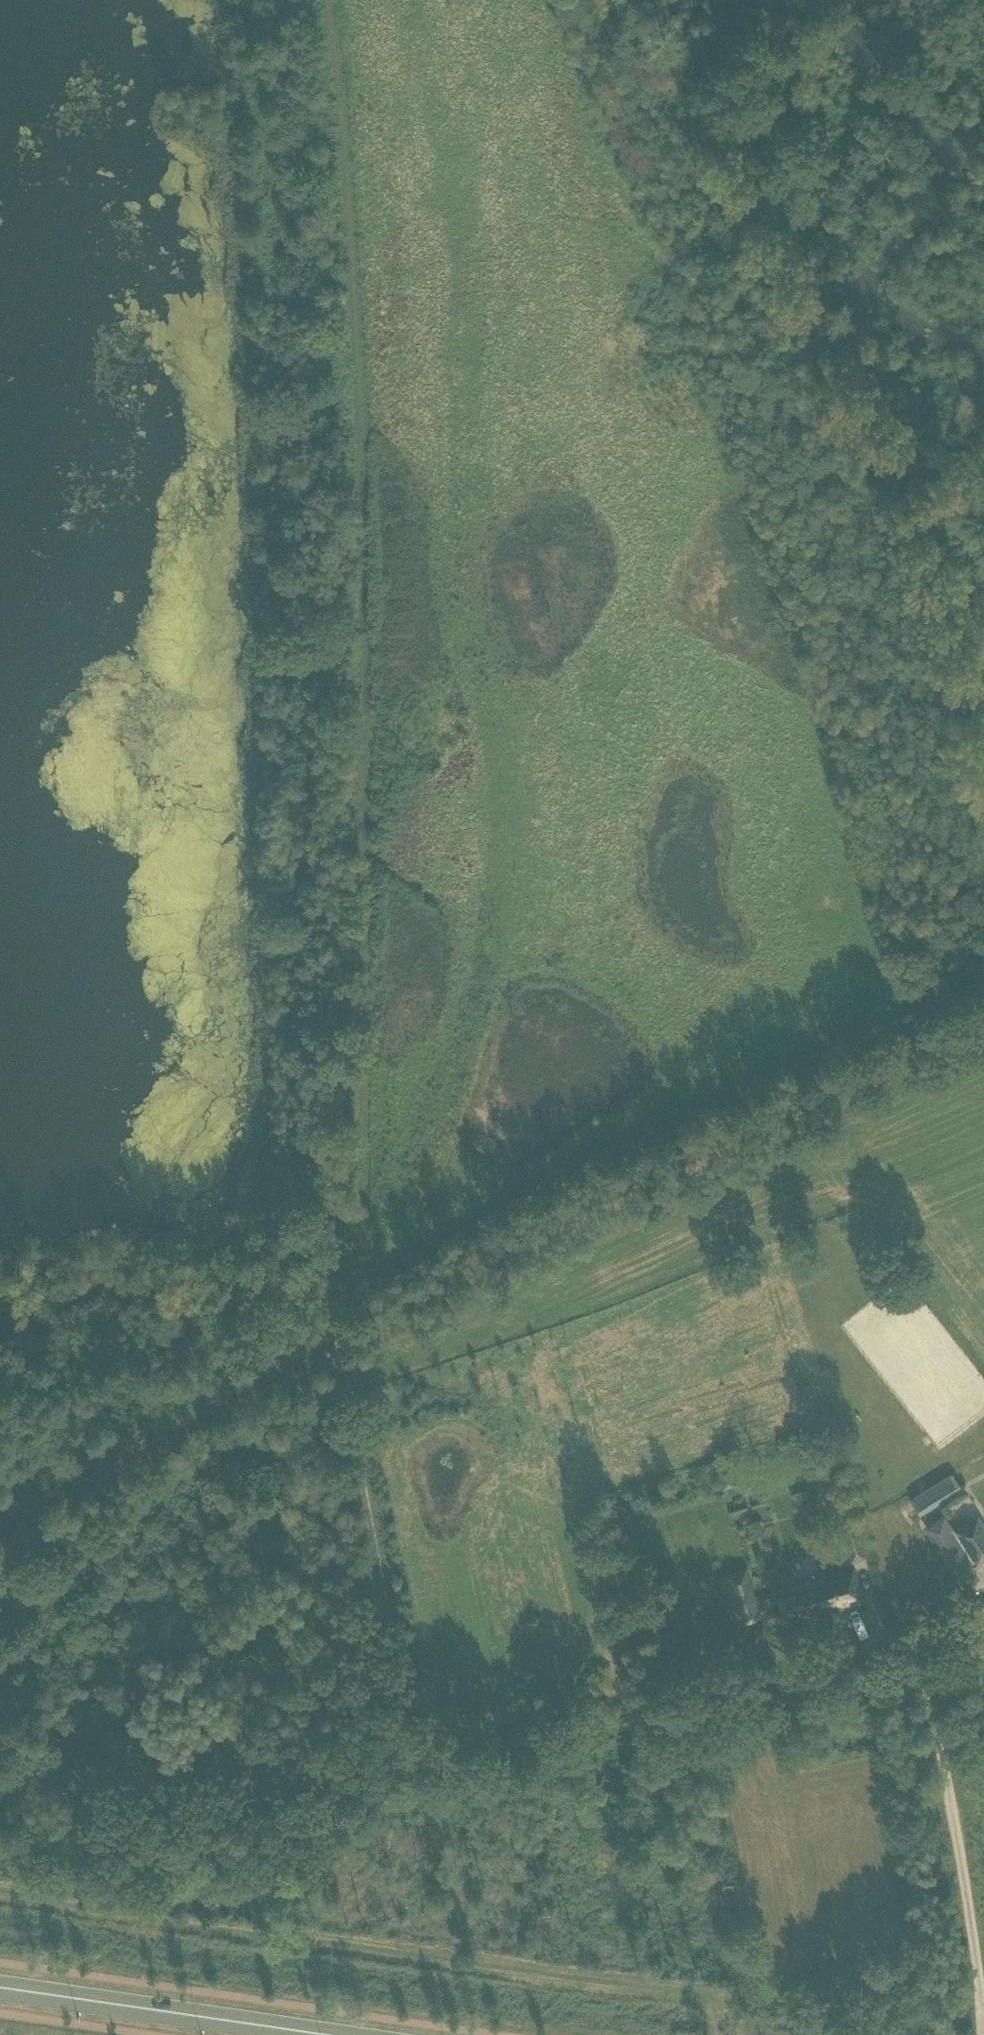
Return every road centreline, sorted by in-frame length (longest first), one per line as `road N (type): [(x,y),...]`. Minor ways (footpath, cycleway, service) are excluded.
road 1 (track): [(329,1352),(334,1274),(360,1247),(360,386),(327,0)]
road 2 (track): [(983,2008),(937,1725),(904,1638),(423,1782),(329,1352)]
road 3 (track): [(0,1531),(329,1352)]
road 4 (tertiary): [(320,2034),(0,1988)]
road 5 (track): [(423,1782),(214,1846)]

